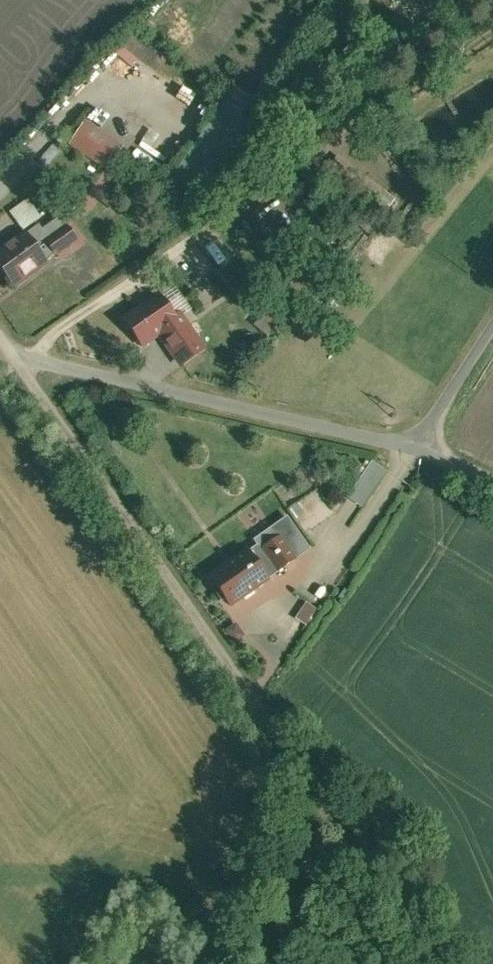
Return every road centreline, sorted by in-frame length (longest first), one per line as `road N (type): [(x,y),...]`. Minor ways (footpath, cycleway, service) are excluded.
road 1 (unclassified): [(273,708),(18,342)]
road 2 (unclassified): [(424,432),(18,342)]
road 3 (track): [(443,963),(273,708)]
road 4 (unclassified): [(492,329),(424,432)]

